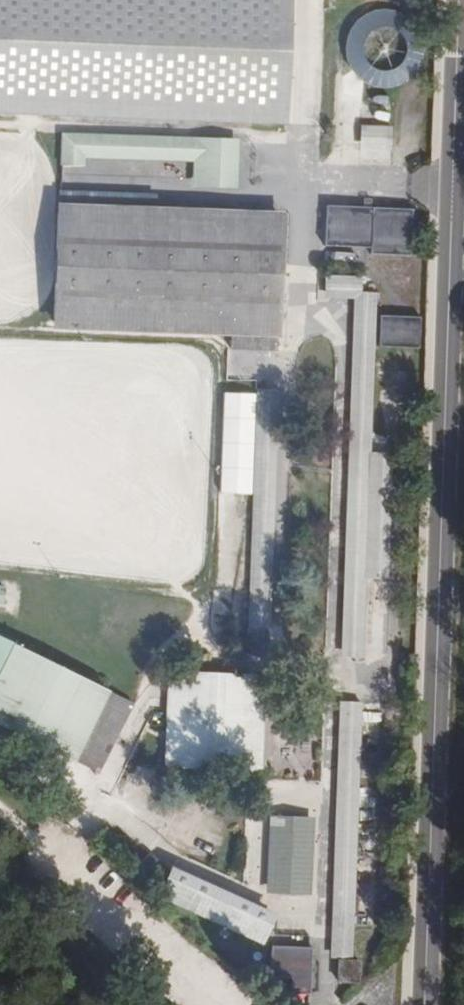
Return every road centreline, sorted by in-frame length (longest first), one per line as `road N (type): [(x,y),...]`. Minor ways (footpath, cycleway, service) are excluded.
road 1 (tertiary): [(424,1004),(457,0)]
road 2 (track): [(219,1004),(0,809)]

